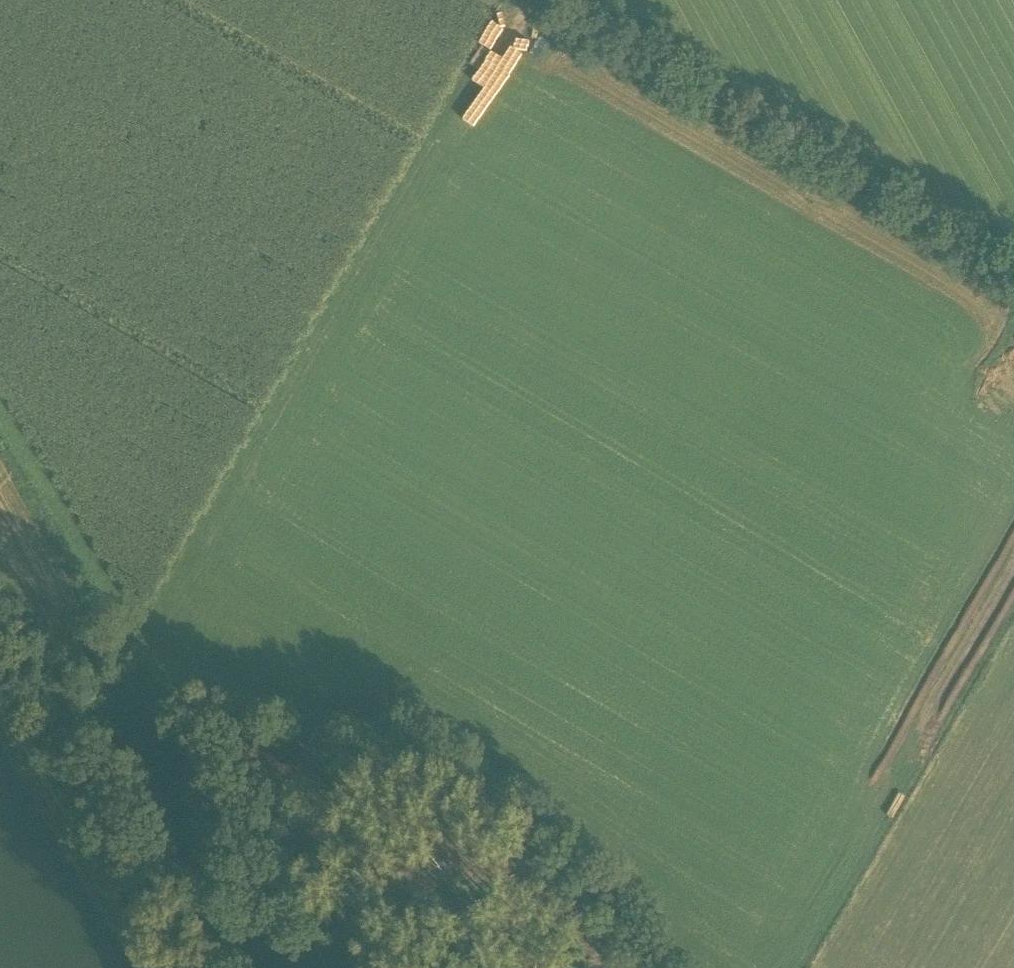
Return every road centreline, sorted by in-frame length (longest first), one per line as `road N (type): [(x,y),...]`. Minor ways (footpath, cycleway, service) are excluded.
road 1 (track): [(558,0),(1013,268)]
road 2 (track): [(153,967),(0,697)]

